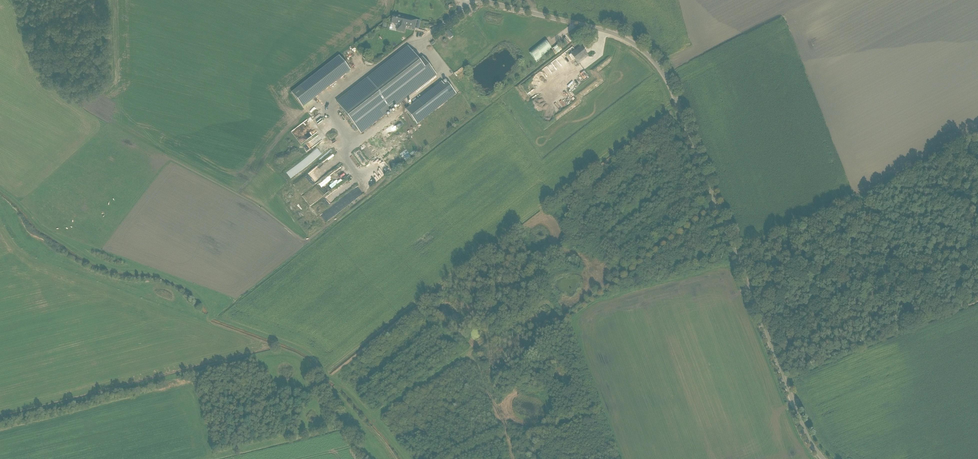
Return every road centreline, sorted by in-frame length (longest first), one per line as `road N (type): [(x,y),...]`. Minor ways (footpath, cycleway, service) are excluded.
road 1 (unclassified): [(824,458),(802,424),(669,82),(624,38),(482,0)]
road 2 (track): [(715,201),(569,317),(506,331),(371,418)]
road 3 (track): [(420,304),(670,112)]
road 4 (track): [(291,355),(214,366),(0,420)]
road 5 (track): [(602,291),(727,259),(673,119)]
road 6 (track): [(420,304),(472,350),(517,458)]

